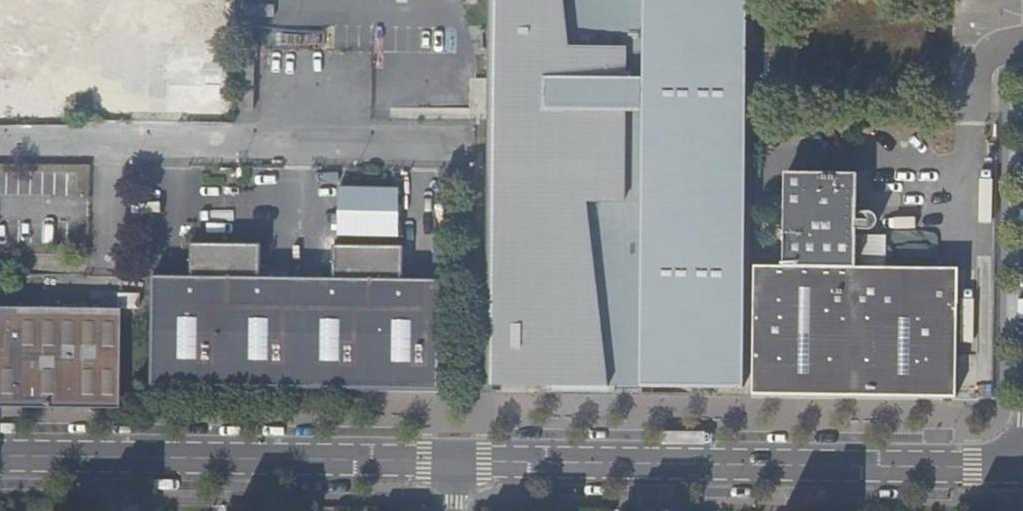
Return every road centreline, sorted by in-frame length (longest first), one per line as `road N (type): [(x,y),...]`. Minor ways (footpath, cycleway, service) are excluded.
road 1 (residential): [(451,458),(1022,466)]
road 2 (residential): [(0,454),(451,458)]
road 3 (residential): [(439,152),(0,145)]

